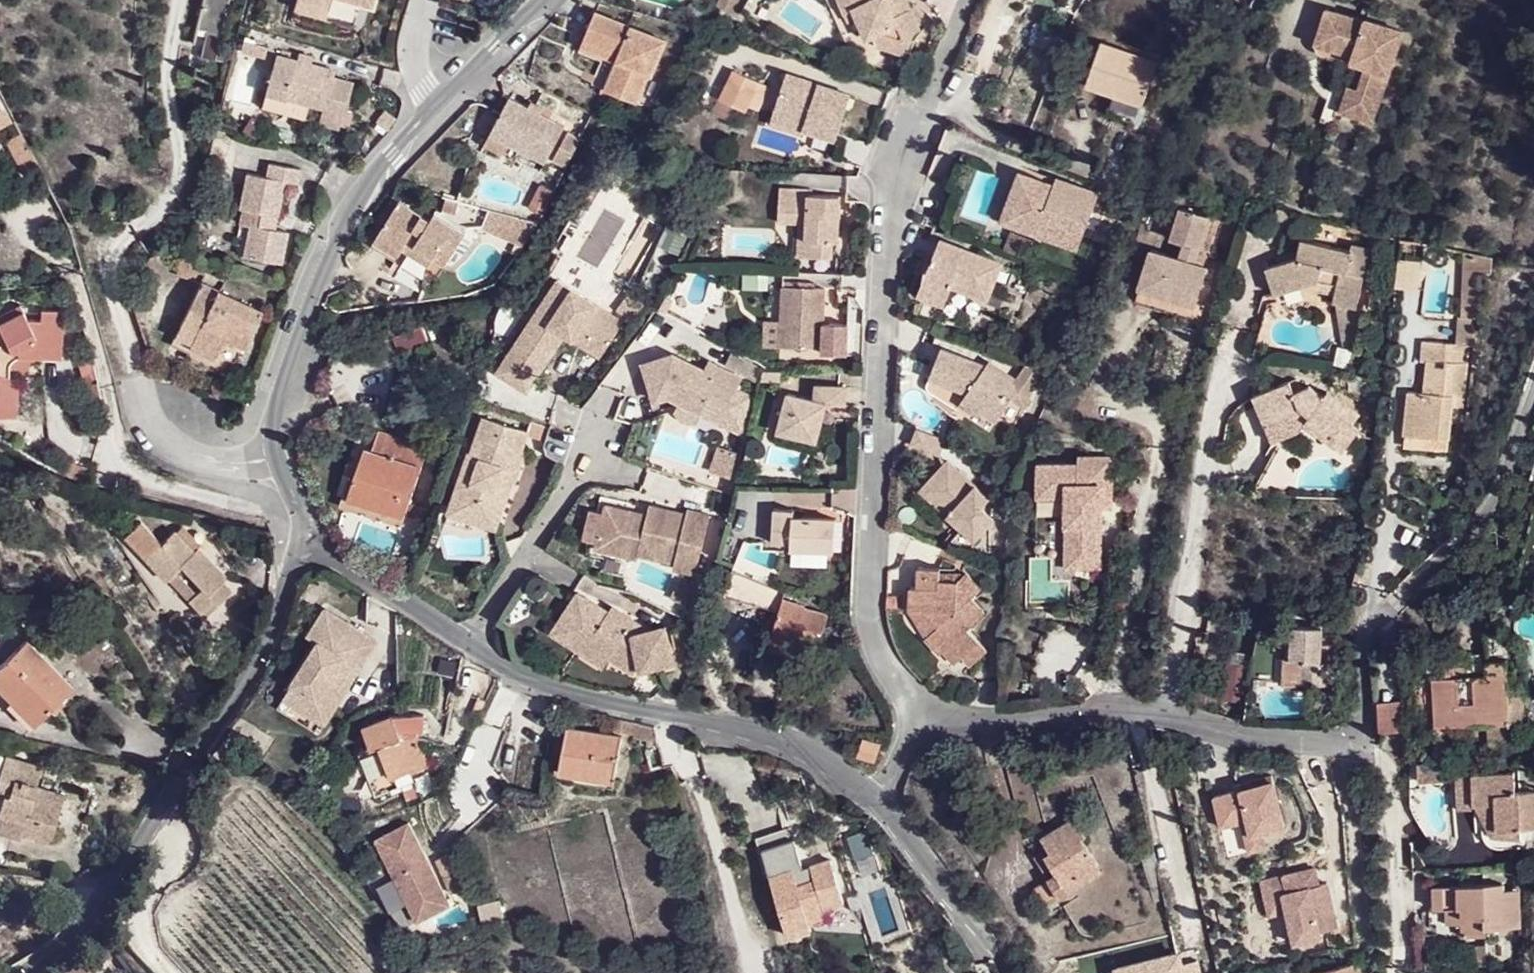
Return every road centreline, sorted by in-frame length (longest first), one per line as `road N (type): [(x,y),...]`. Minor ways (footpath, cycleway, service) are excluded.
road 1 (residential): [(926,733),(891,675),(876,517),(878,357),(915,119),(970,0)]
road 2 (residential): [(294,535),(507,669),(572,693),(761,736),(815,756),(876,796)]
road 3 (residential): [(926,733),(1110,711),(1347,748),(1365,743),(1364,640),(1401,602)]
road 4 (tertiary): [(294,535),(266,457),(268,418),(354,201),(435,106)]
road 5 (tertiary): [(165,819),(262,651),(294,535)]
road 6 (residential): [(876,796),(1017,972)]
road 7 (tertiary): [(13,972),(98,906),(165,819)]
road 8 (residential): [(165,819),(182,853),(148,901),(139,935),(174,972)]
road 9 (tertiary): [(435,106),(541,0)]

